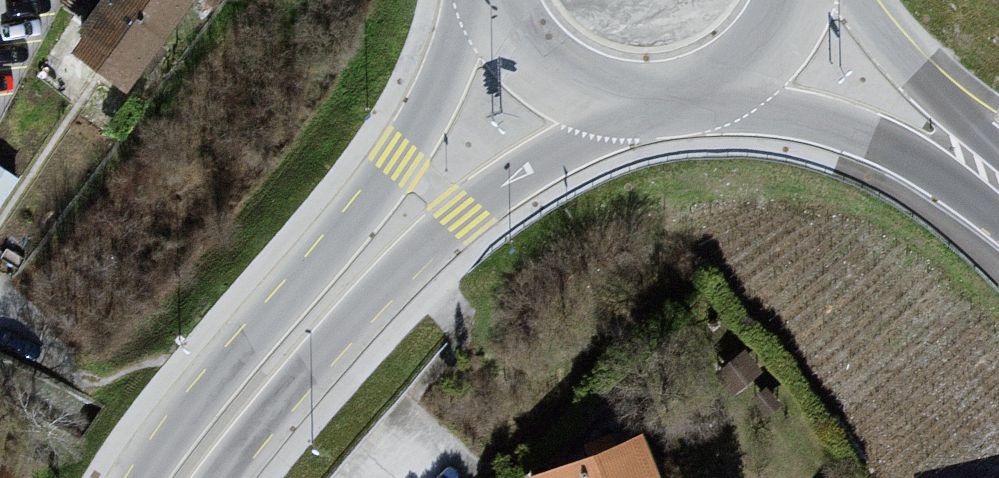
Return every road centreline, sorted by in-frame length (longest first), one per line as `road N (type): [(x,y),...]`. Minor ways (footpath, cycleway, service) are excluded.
road 1 (primary): [(483,0),(459,32),(440,87),(398,160),(141,477)]
road 2 (primary): [(222,477),(438,236),(507,183),(563,156),(614,109)]
road 3 (primary): [(728,85),(930,165),(998,219)]
road 4 (primary): [(998,150),(896,56),(853,0)]
road 5 (primary): [(490,0),(509,39),(544,75),(614,109)]

